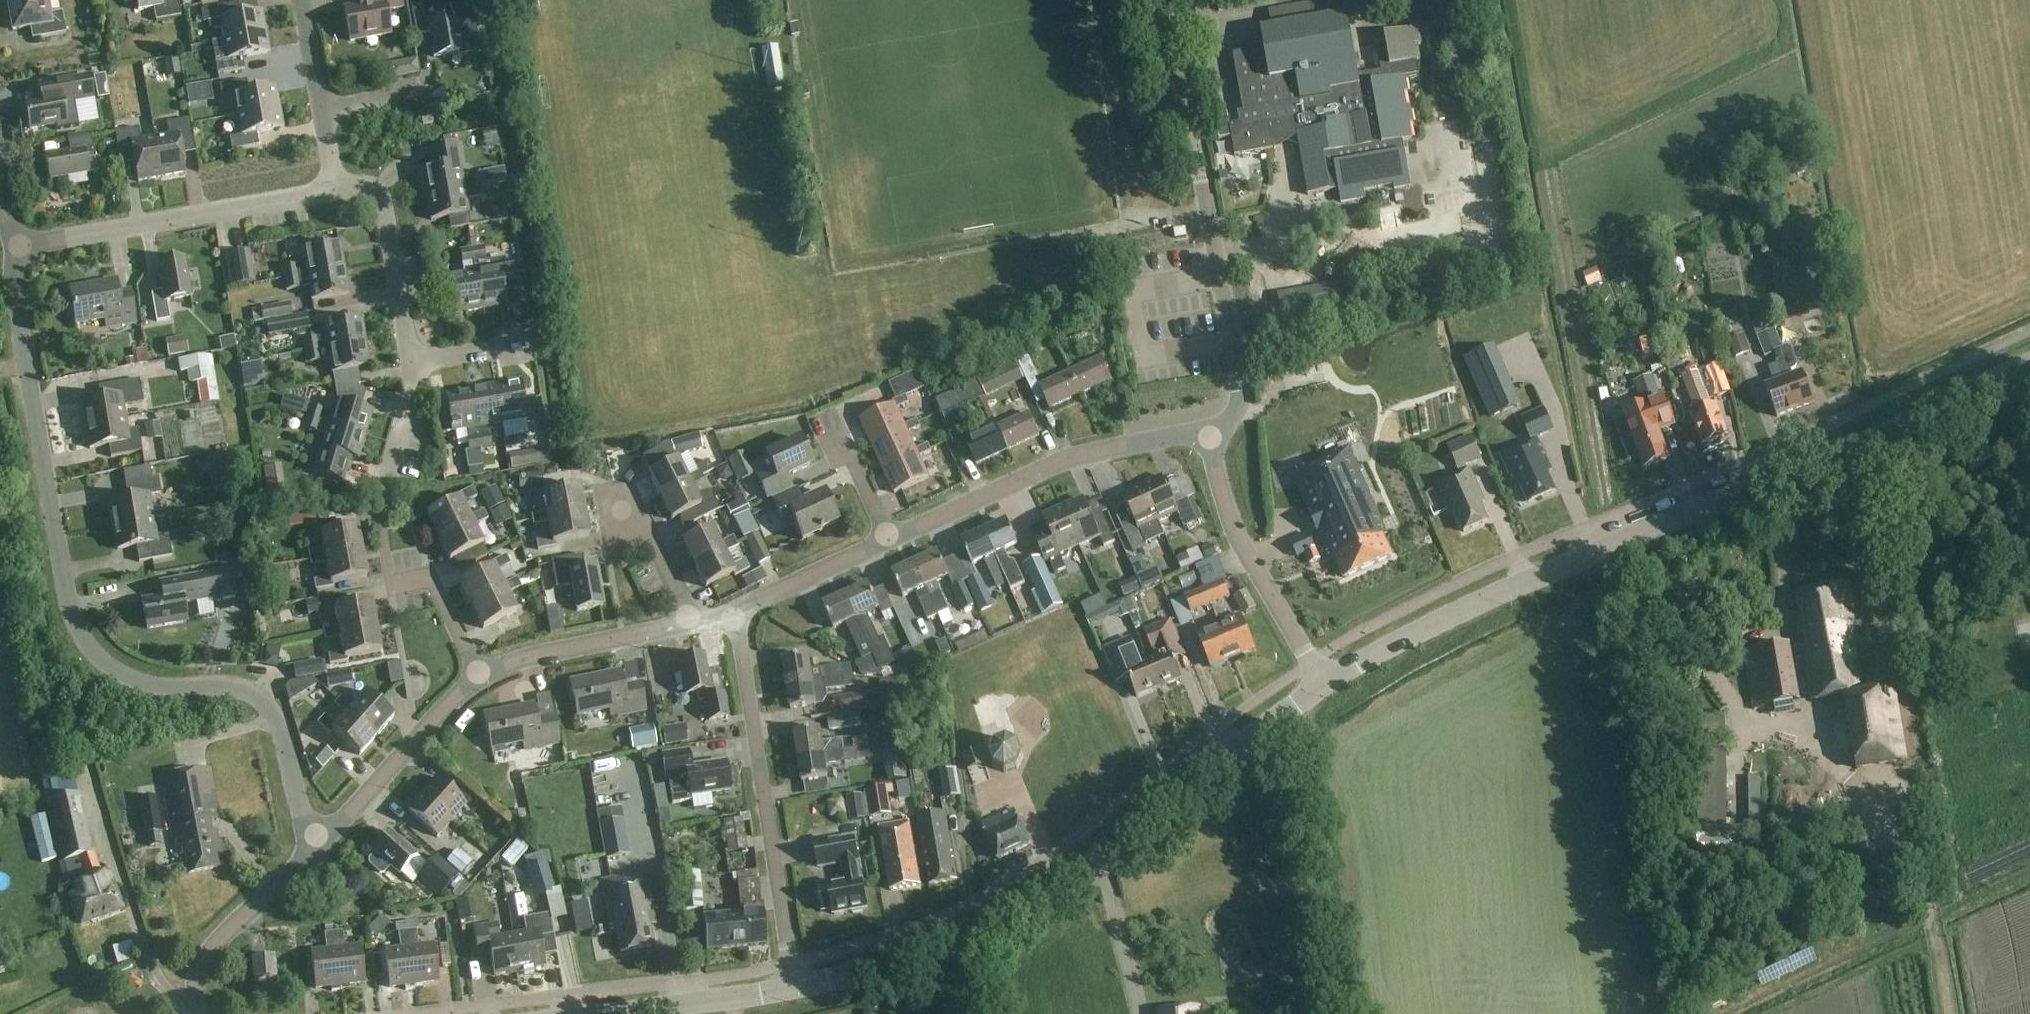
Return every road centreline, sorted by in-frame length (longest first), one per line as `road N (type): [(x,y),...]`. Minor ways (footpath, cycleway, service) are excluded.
road 1 (tertiary): [(1325,683),(1452,614),(2029,363)]
road 2 (unclassified): [(321,843),(302,817),(268,708),(233,687),(128,680),(91,652),(78,630),(13,284),(17,247)]
road 3 (tertiary): [(794,989),(924,951),(1033,900),(1111,850),(1325,683)]
road 4 (unclassified): [(1208,429),(1230,419),(1240,390),(1197,153),(1161,32)]
road 5 (residential): [(889,540),(1068,459),(1208,429)]
road 6 (residential): [(787,942),(732,615)]
road 7 (residential): [(17,247),(336,190)]
road 8 (unclassified): [(1325,683),(1237,534),(1208,429)]
road 9 (residential): [(321,843),(480,679)]
road 10 (residential): [(480,679),(429,578),(391,586),(381,511)]
road 11 (unclassified): [(194,1013),(197,979),(213,948),(321,843)]
road 12 (residential): [(480,679),(524,659),(688,625)]
road 13 (residential): [(336,190),(366,188),(382,205),(411,363)]
road 14 (tertiary): [(616,1013),(794,989)]
road 15 (residential): [(732,615),(889,540)]
road 16 (residential): [(688,625),(620,490)]
road 17 (residential): [(382,495),(413,390),(411,363)]
road 18 (residential): [(889,540),(831,431)]
road 19 (residential): [(411,363),(529,343)]

